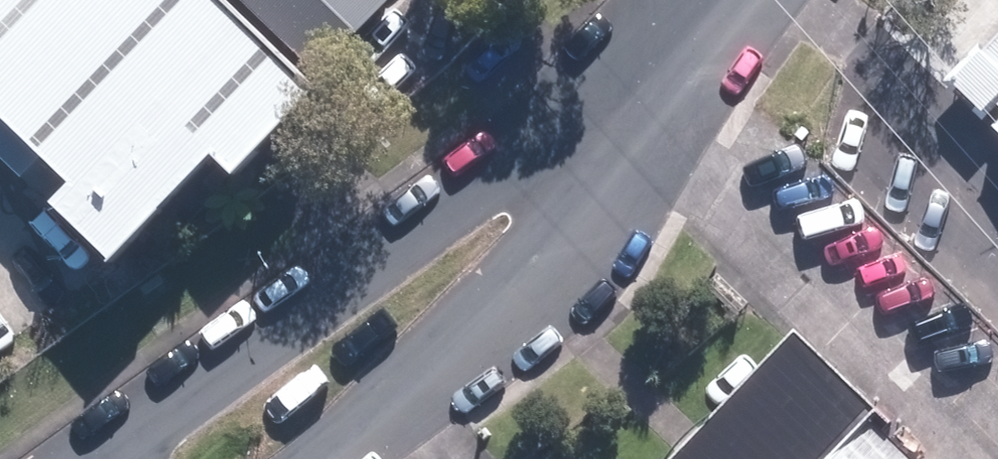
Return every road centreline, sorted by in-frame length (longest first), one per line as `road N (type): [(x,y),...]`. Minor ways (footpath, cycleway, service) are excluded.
road 1 (residential): [(65,458),(698,15)]
road 2 (residential): [(698,15),(561,266),(348,458)]

